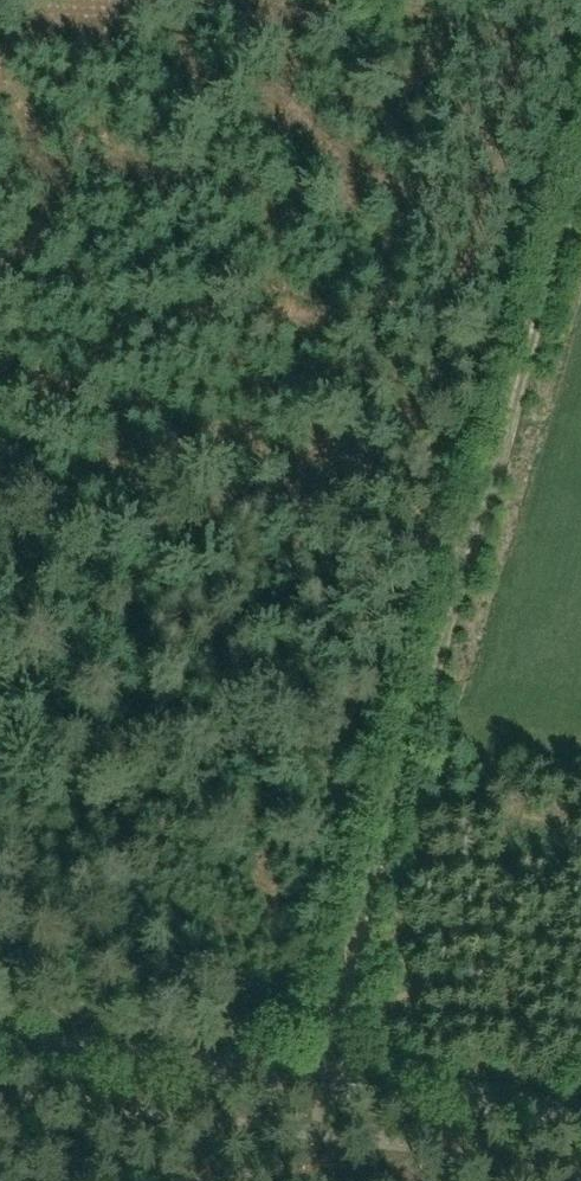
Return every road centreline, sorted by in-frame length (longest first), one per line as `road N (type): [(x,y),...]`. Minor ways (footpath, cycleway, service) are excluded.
road 1 (track): [(580,173),(317,1075)]
road 2 (tertiary): [(580,1105),(0,1039)]
road 3 (track): [(251,504),(469,554)]

